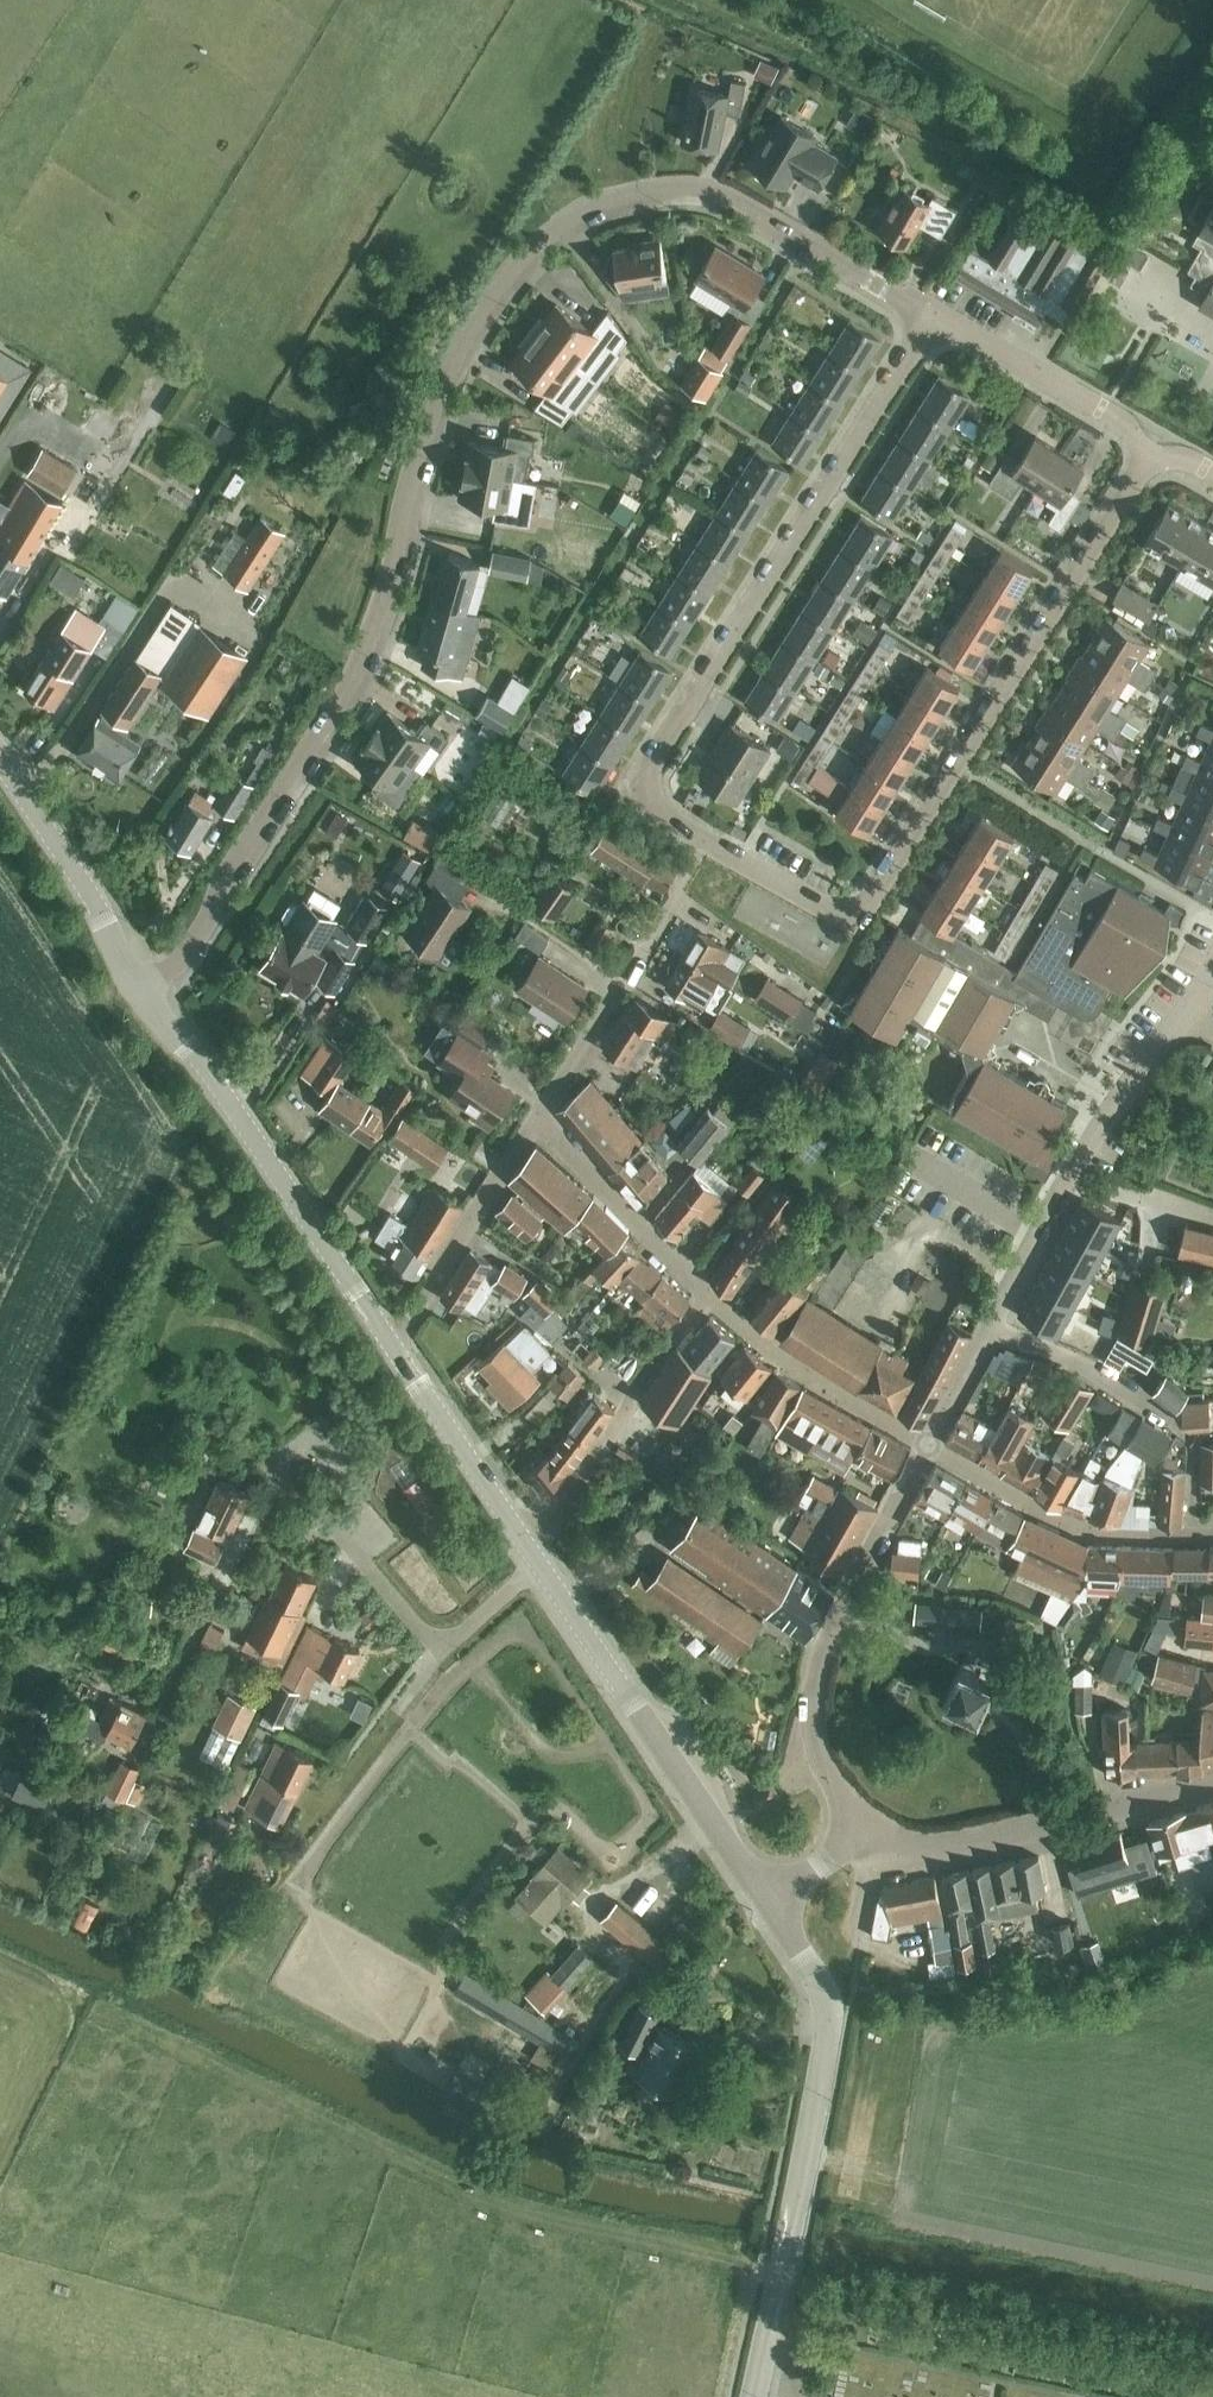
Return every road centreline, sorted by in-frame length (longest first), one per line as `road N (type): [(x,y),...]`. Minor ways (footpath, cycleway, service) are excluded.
road 1 (residential): [(140,996),(172,967),(374,658),(439,390),(523,256),(616,199),(686,189),(721,194),(928,319)]
road 2 (residential): [(706,841),(828,905),(868,899),(1147,459)]
road 3 (residential): [(706,841),(648,797),(648,768),(928,319)]
road 4 (residential): [(755,2396),(826,2069),(821,2001),(766,1899)]
road 5 (residential): [(162,1704),(227,1565),(278,1488),(295,1485),(306,1493),(417,1629),(442,1642)]
road 6 (residential): [(862,1836),(822,1762),(815,1726),(820,1656),(929,1444)]
road 7 (residential): [(388,1337),(208,1071),(140,996)]
road 8 (residential): [(766,1899),(536,1559)]
road 9 (residential): [(862,1836),(957,1841),(1212,1781)]
road 10 (residential): [(1192,1535),(1194,1451),(1169,1419),(1051,1349),(989,1327)]
road 11 (residential): [(531,1550),(706,1289)]
road 12 (residential): [(536,1120),(685,875)]
road 13 (residential): [(929,1444),(1085,1528),(1192,1535)]
road 14 (residential): [(140,996),(87,890),(0,757)]
road 15 (residential): [(929,1444),(805,1371),(706,1289)]
road 16 (residential): [(1147,459),(1120,416),(967,330),(928,319)]
road 17 (residential): [(388,1337),(404,1327),(536,1120)]
road 18 (residential): [(531,1550),(421,1384),(402,1371),(388,1337)]
road 19 (residential): [(706,1289),(536,1120)]
road 20 (residential): [(1066,1179),(1113,1104),(1189,1011)]
road 21 (residential): [(989,1327),(1066,1179)]
road 22 (residential): [(1066,1179),(1212,1217)]
road 23 (residential): [(929,1444),(989,1327)]
road 24 (residential): [(442,1642),(460,1635),(536,1559)]

